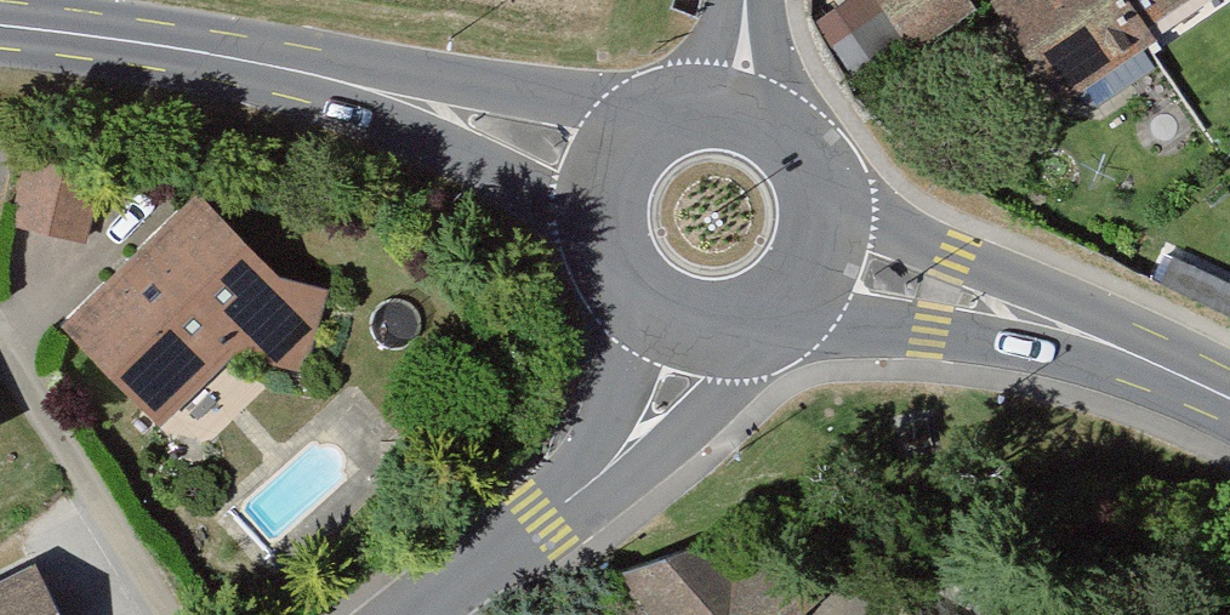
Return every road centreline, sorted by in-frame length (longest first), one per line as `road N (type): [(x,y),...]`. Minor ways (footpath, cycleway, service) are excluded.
road 1 (secondary): [(647,126),(256,67)]
road 2 (residential): [(417,614),(607,469),(641,426),(680,342)]
road 3 (secondary): [(773,327),(1153,358)]
road 4 (secondary): [(256,67),(548,199),(591,227)]
road 5 (secondary): [(1153,358),(826,205)]
road 6 (secondary): [(0,27),(256,67)]
road 7 (secondary): [(591,227),(604,282),(624,309),(680,342)]
road 8 (secondary): [(826,205),(803,154),(758,119),(731,111)]
road 9 (secondary): [(773,327),(812,287),(823,261),(826,205)]
road 10 (secondary): [(647,126),(604,172),(591,227)]

